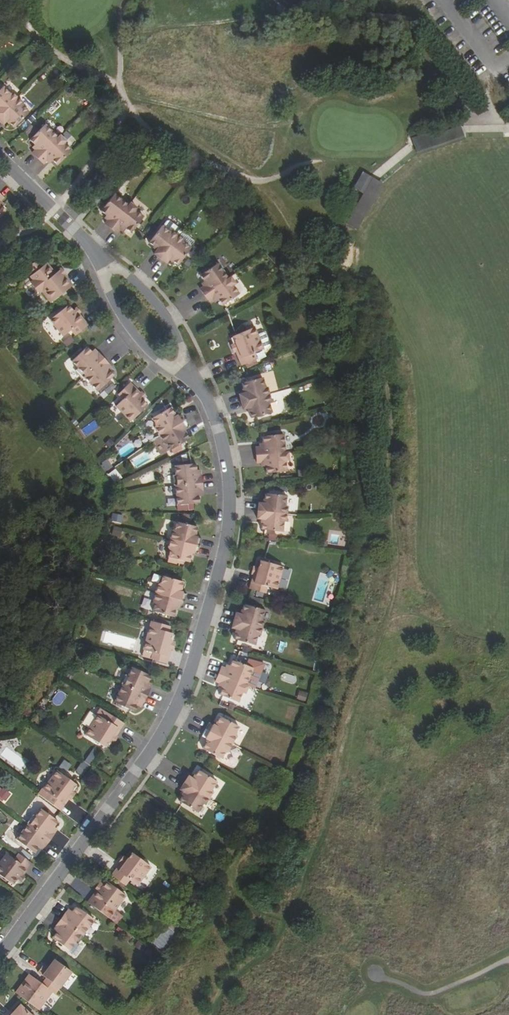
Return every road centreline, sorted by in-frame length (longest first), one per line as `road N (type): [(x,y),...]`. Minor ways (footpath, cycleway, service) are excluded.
road 1 (residential): [(0,953),(138,767),(190,673),(231,505),(219,430),(189,378)]
road 2 (residential): [(189,378),(169,322),(141,287),(99,257)]
road 3 (residential): [(99,257),(125,321),(155,356),(189,378)]
road 4 (residential): [(99,257),(0,159)]

